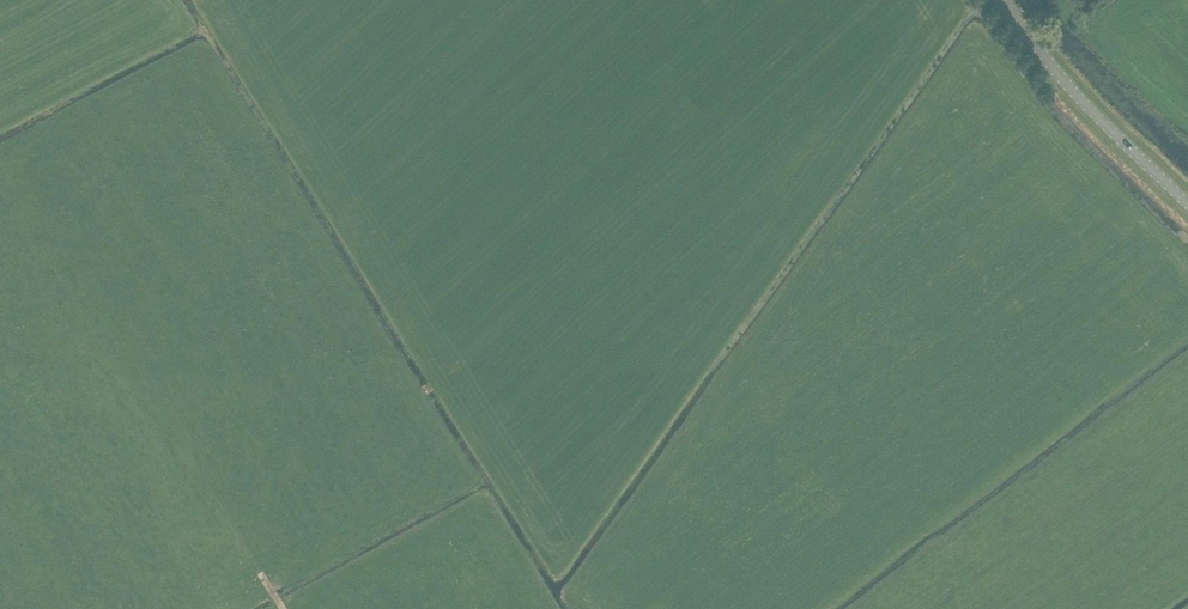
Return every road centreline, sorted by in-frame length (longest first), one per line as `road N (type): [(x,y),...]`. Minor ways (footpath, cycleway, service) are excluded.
road 1 (tertiary): [(1187,203),(1072,93),(1002,0)]

